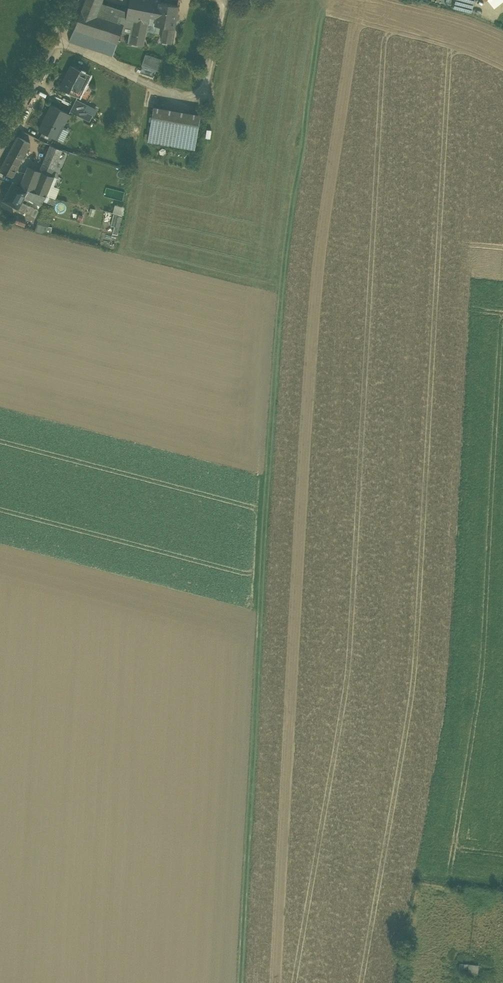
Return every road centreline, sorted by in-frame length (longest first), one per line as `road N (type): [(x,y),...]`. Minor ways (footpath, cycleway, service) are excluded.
road 1 (track): [(242,982),(283,295),(323,0)]
road 2 (residential): [(0,157),(76,0)]

